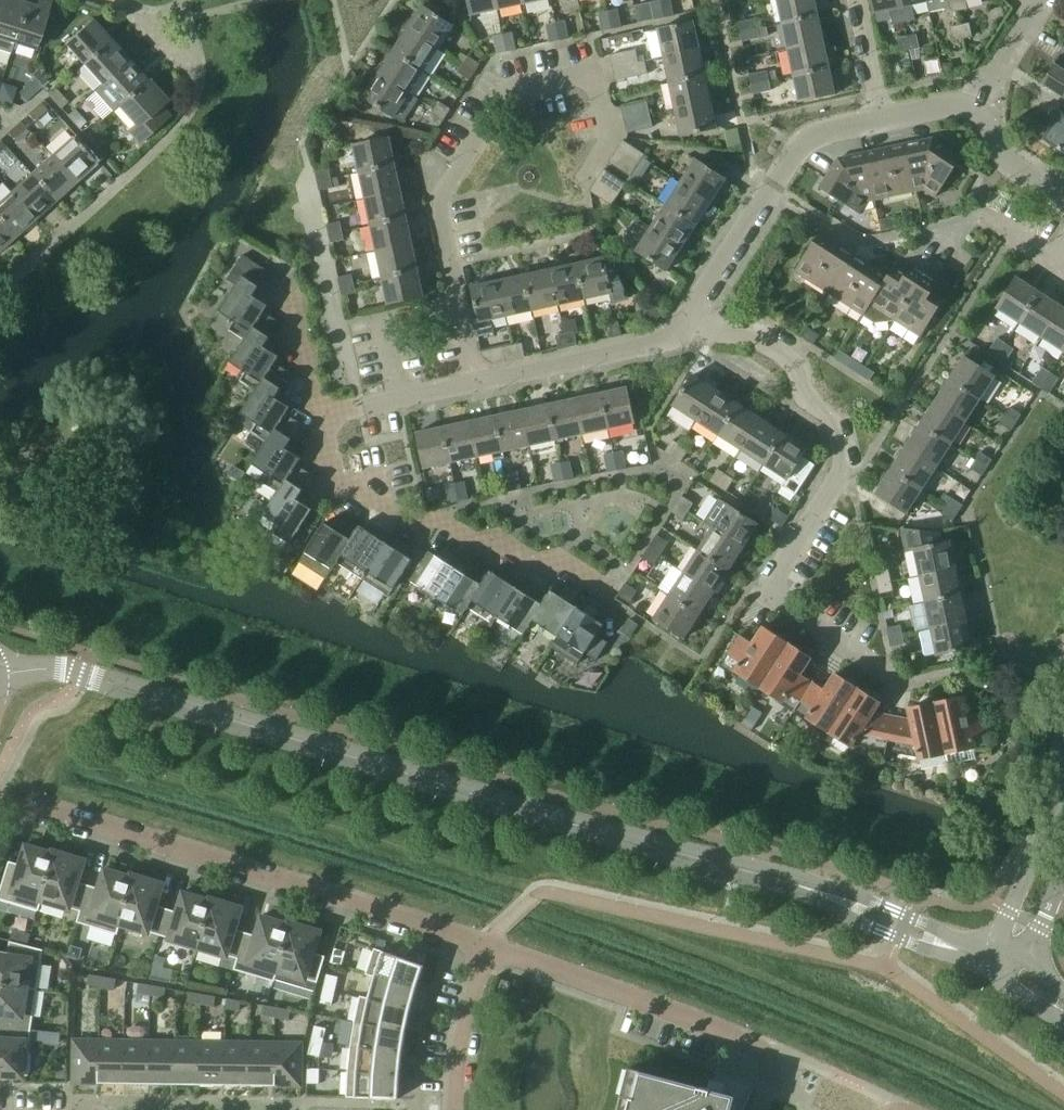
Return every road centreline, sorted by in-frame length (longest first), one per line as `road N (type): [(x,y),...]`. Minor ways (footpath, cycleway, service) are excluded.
road 1 (tertiary): [(1004,955),(945,946),(787,881),(579,829),(76,673),(0,676)]
road 2 (residential): [(684,319),(762,339),(797,363),(808,398),(830,420),(841,466),(762,593),(892,679)]
road 3 (residential): [(475,383),(436,201),(512,89),(595,70),(610,135),(585,175)]
road 4 (residential): [(488,944),(32,804)]
road 5 (residential): [(318,414),(333,481),(406,517),(565,563),(611,593)]
road 6 (residential): [(488,944),(759,1046),(770,1067),(765,1088)]
road 7 (residential): [(879,118),(804,137),(684,319)]
road 8 (residential): [(475,383),(673,336)]
road 9 (residential): [(447,1109),(488,944)]
road 10 (residential): [(318,414),(475,383)]
road 11 (residential): [(283,272),(318,414)]
road 12 (residential): [(1063,200),(1003,161),(975,101)]
road 13 (residential): [(1063,721),(1054,807),(1034,851)]
road 14 (residential): [(975,101),(1043,0)]
road 15 (residential): [(879,118),(855,0)]

